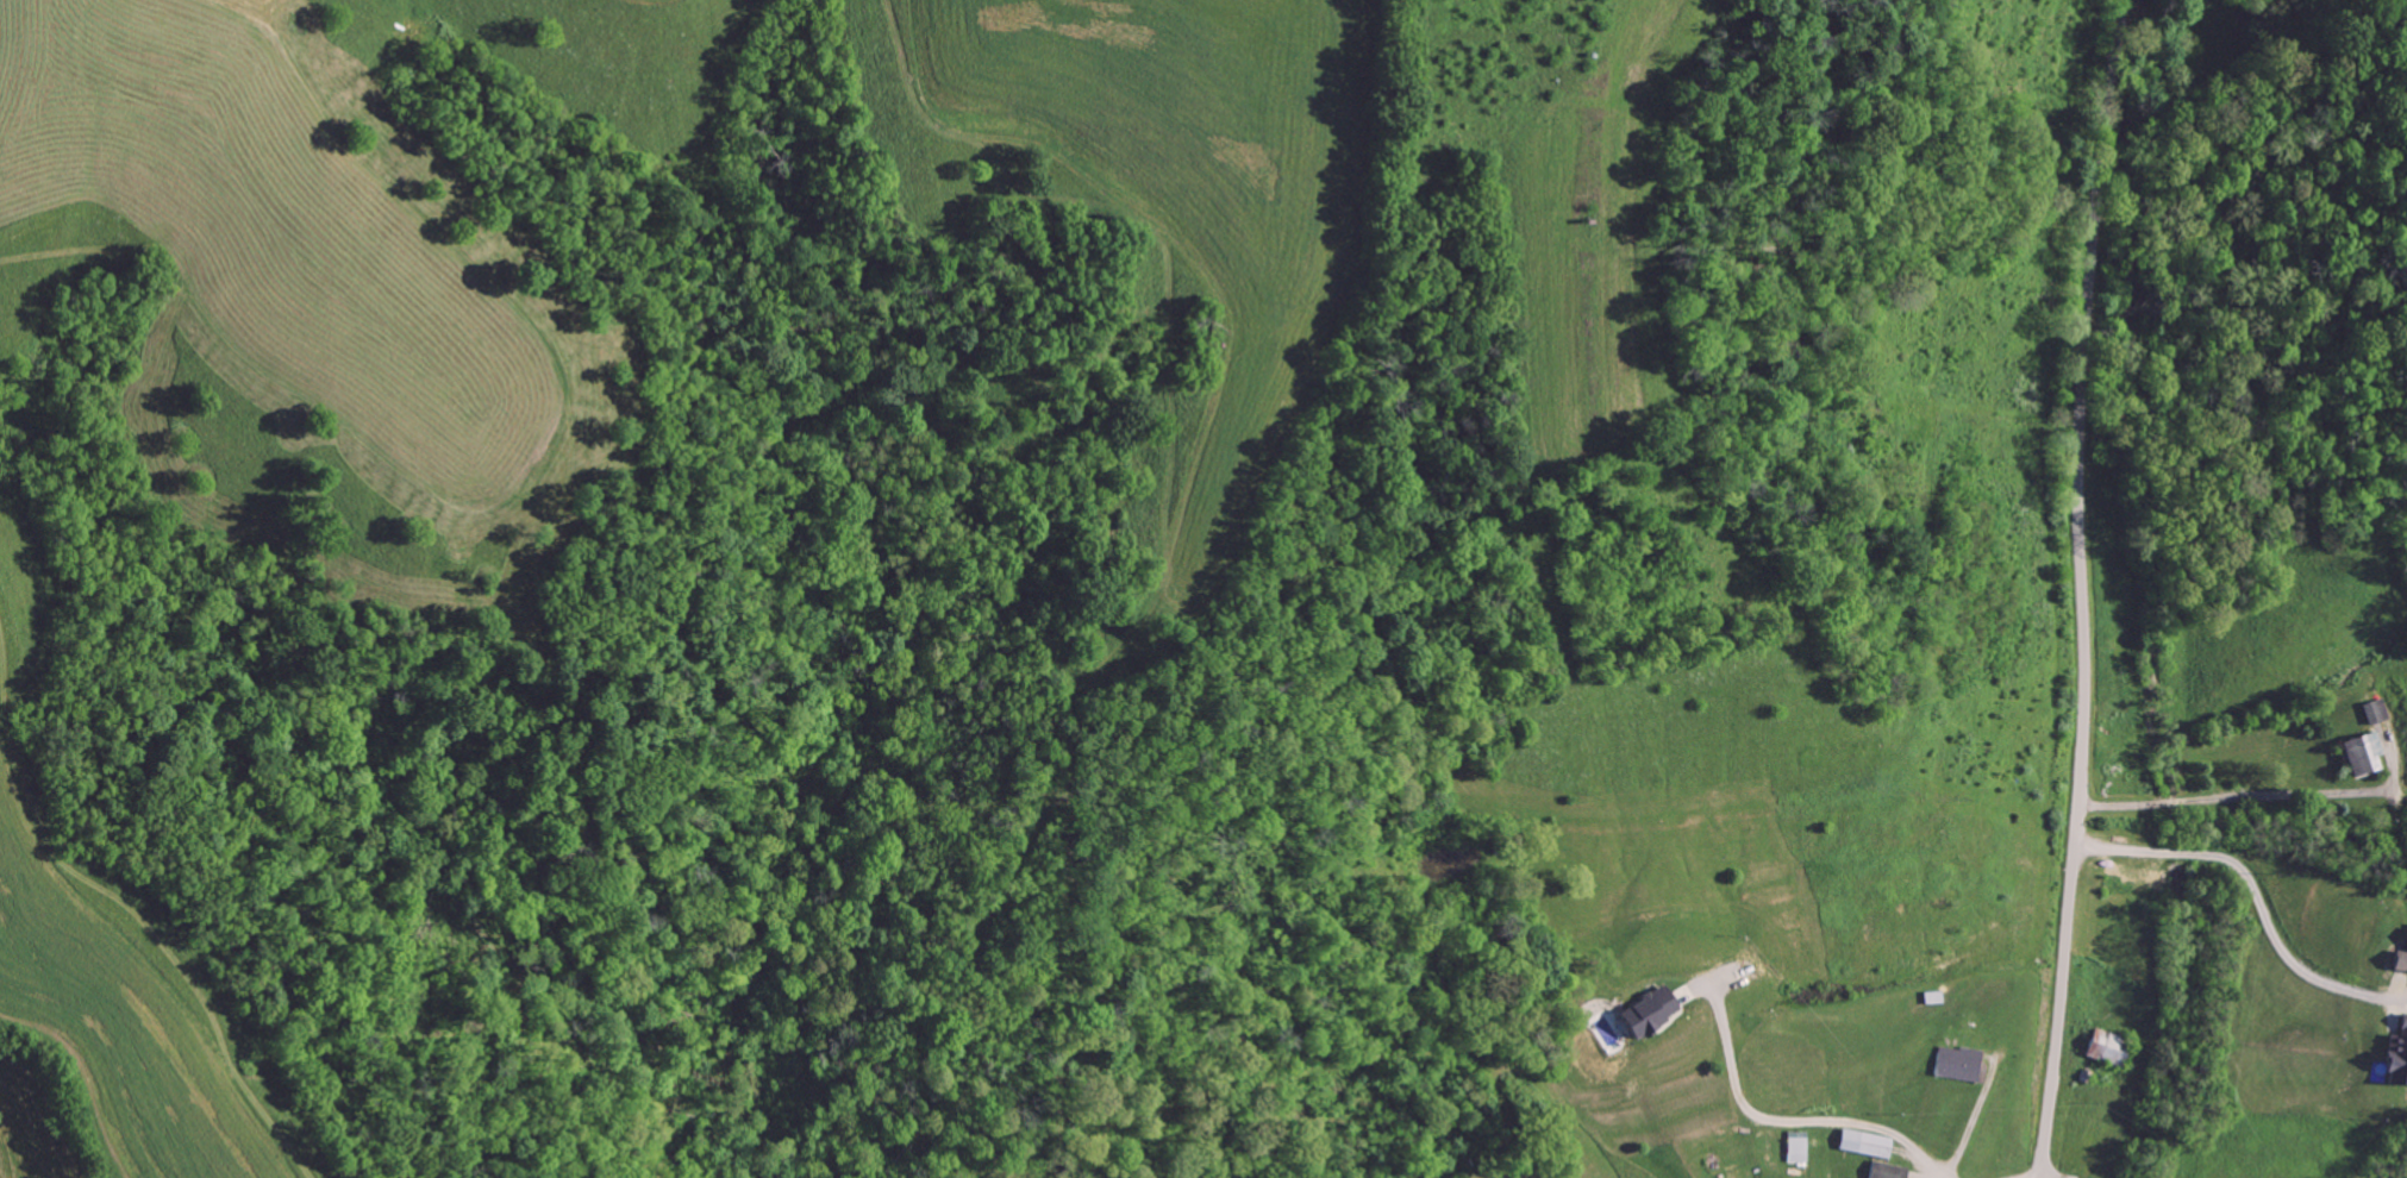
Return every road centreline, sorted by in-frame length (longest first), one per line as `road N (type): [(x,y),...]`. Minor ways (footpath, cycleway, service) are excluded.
road 1 (residential): [(2042,1177),(2078,804),(2083,338),(2100,151),(2127,0)]

